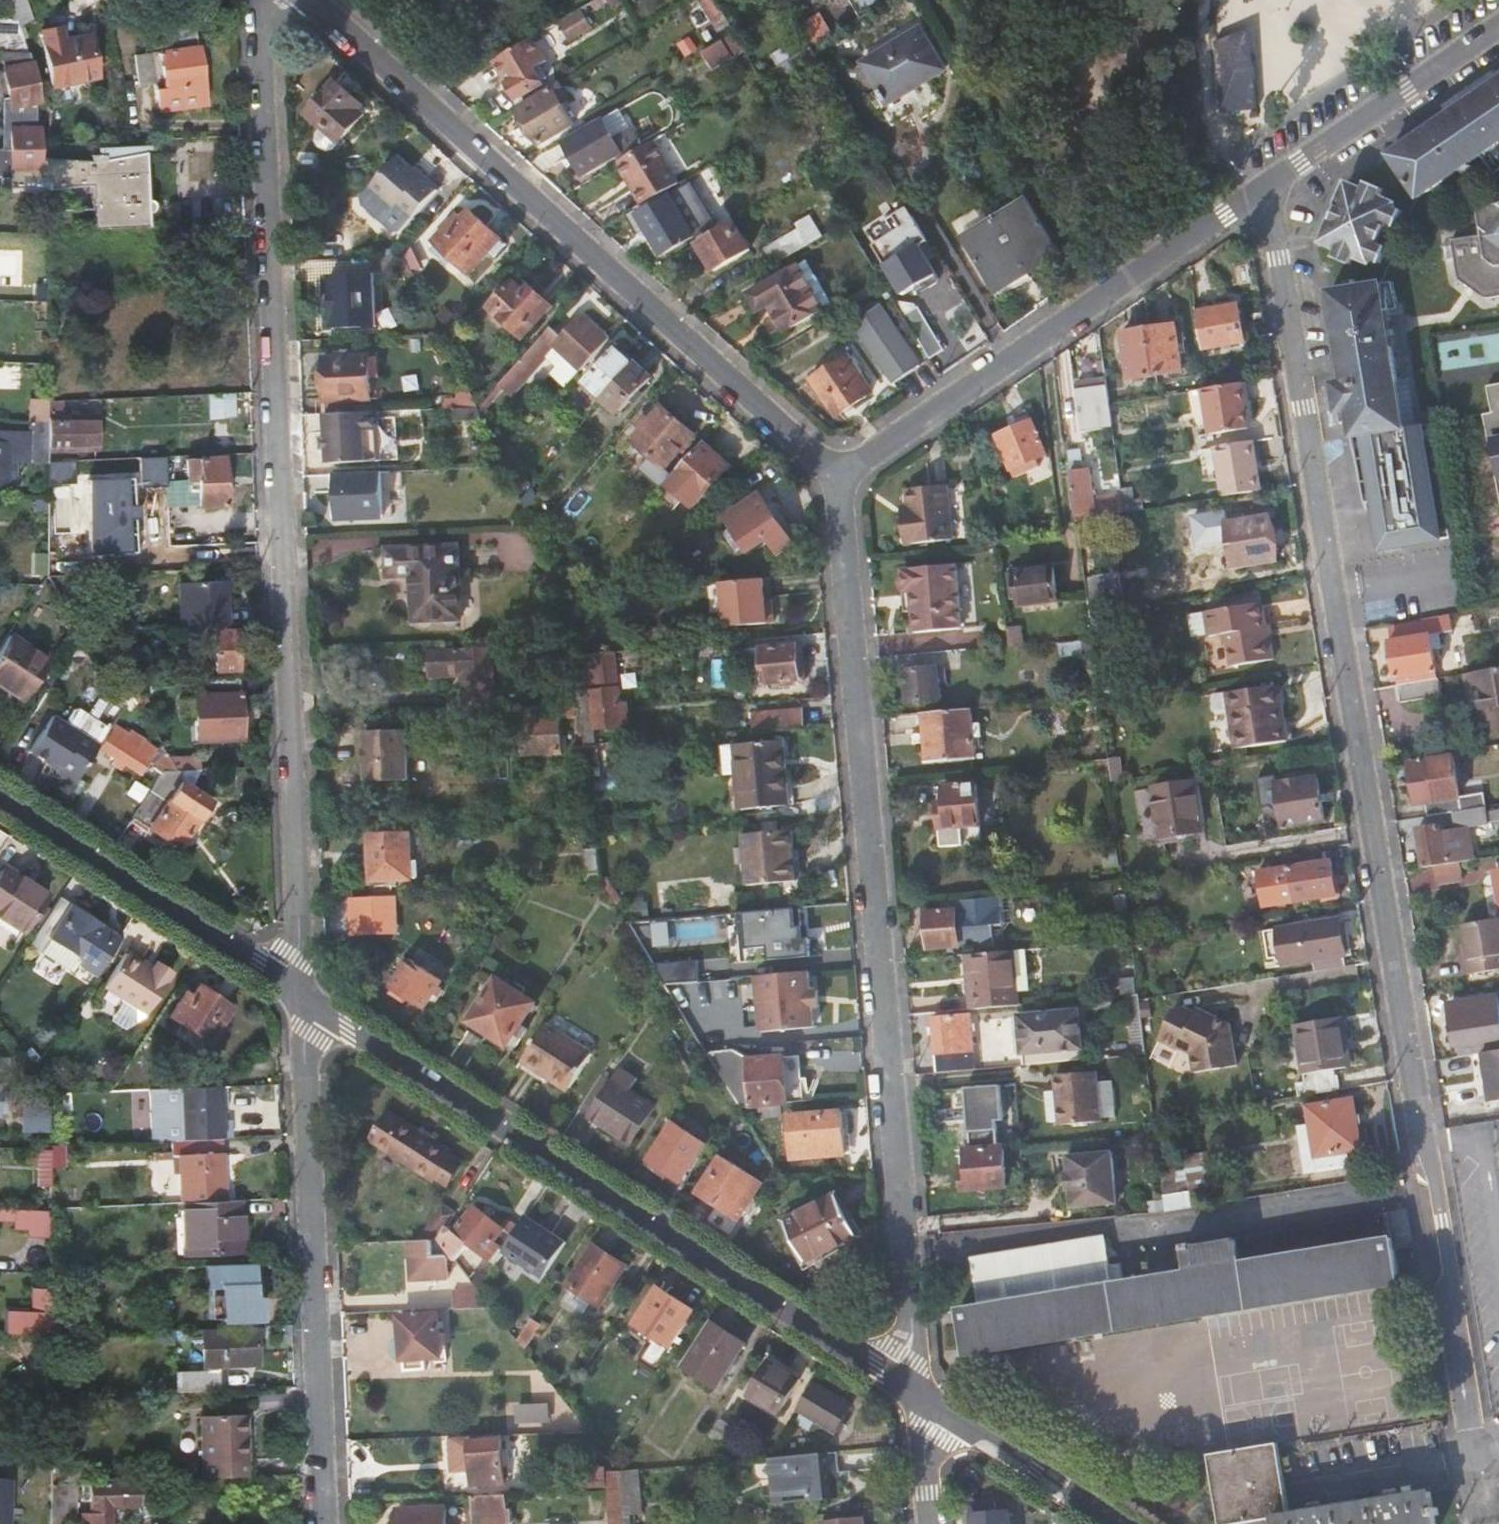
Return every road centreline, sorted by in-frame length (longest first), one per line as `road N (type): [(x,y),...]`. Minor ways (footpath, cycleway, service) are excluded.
road 1 (residential): [(1268,184),(1476,1457)]
road 2 (residential): [(259,0),(300,994)]
road 3 (residential): [(920,1394),(837,475)]
road 4 (residential): [(920,1394),(300,994)]
road 5 (residential): [(837,475),(314,0)]
road 6 (residential): [(300,994),(328,1523)]
road 7 (residential): [(1268,184),(837,475)]
road 8 (residential): [(300,994),(0,799)]
road 9 (residential): [(1498,26),(1268,184)]
road 10 (residential): [(1121,1523),(920,1394)]
road 11 (residential): [(932,1523),(920,1394)]

